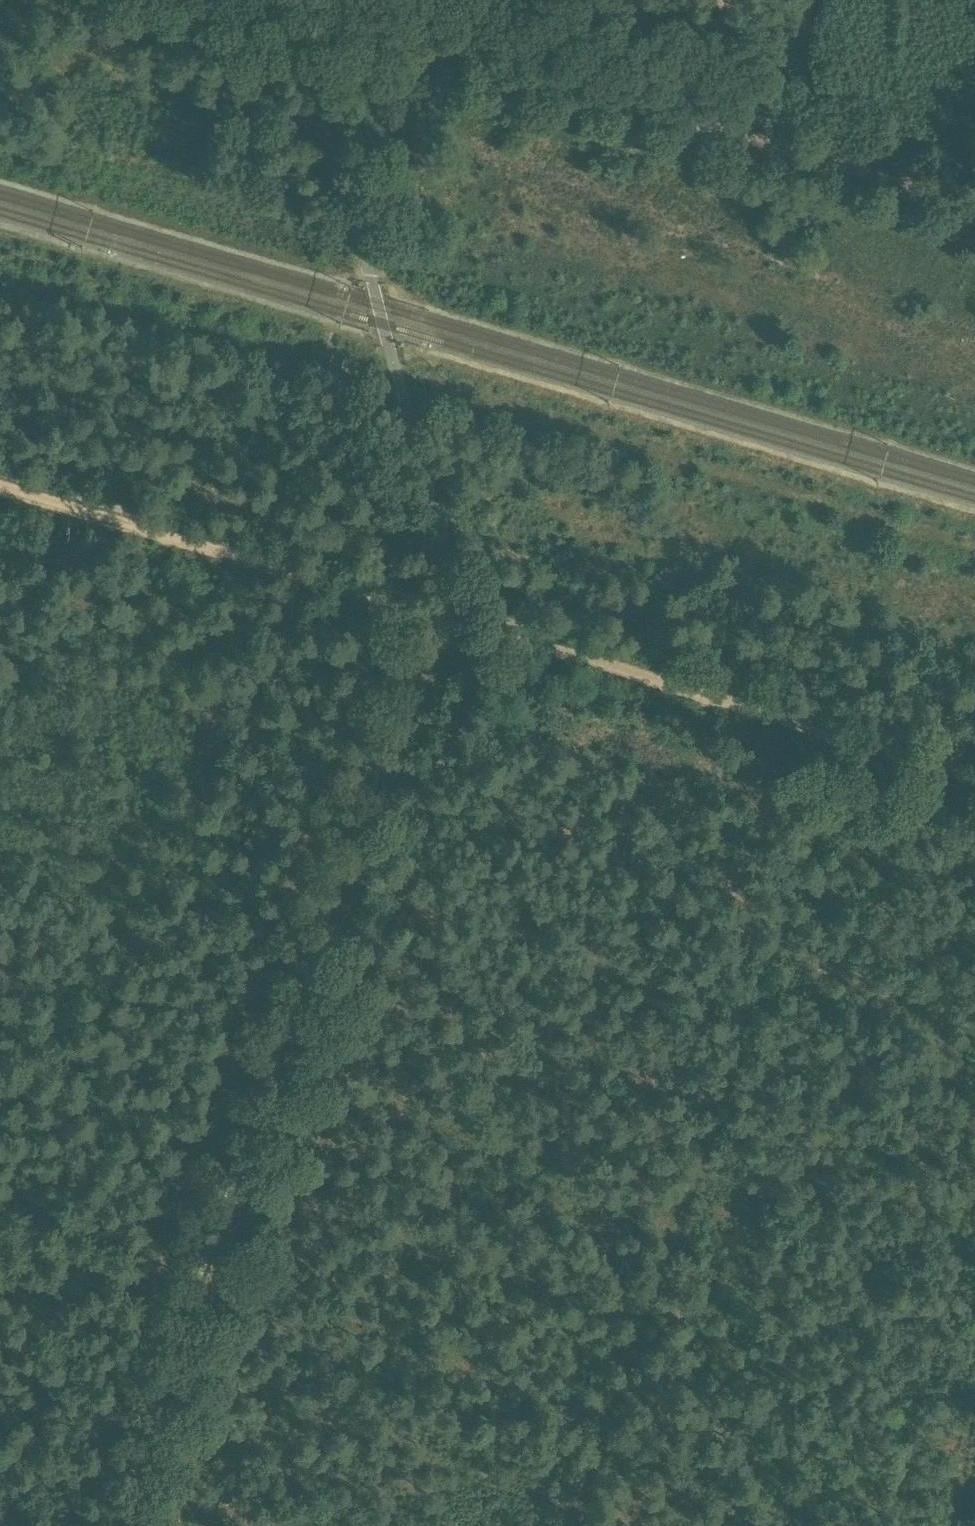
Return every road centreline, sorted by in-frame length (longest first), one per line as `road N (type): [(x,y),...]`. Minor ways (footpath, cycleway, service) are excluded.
road 1 (track): [(448,622),(129,1525)]
road 2 (track): [(974,207),(285,0)]
road 3 (track): [(448,622),(974,774)]
road 4 (track): [(0,488),(448,622)]
road 5 (track): [(815,0),(728,135)]

